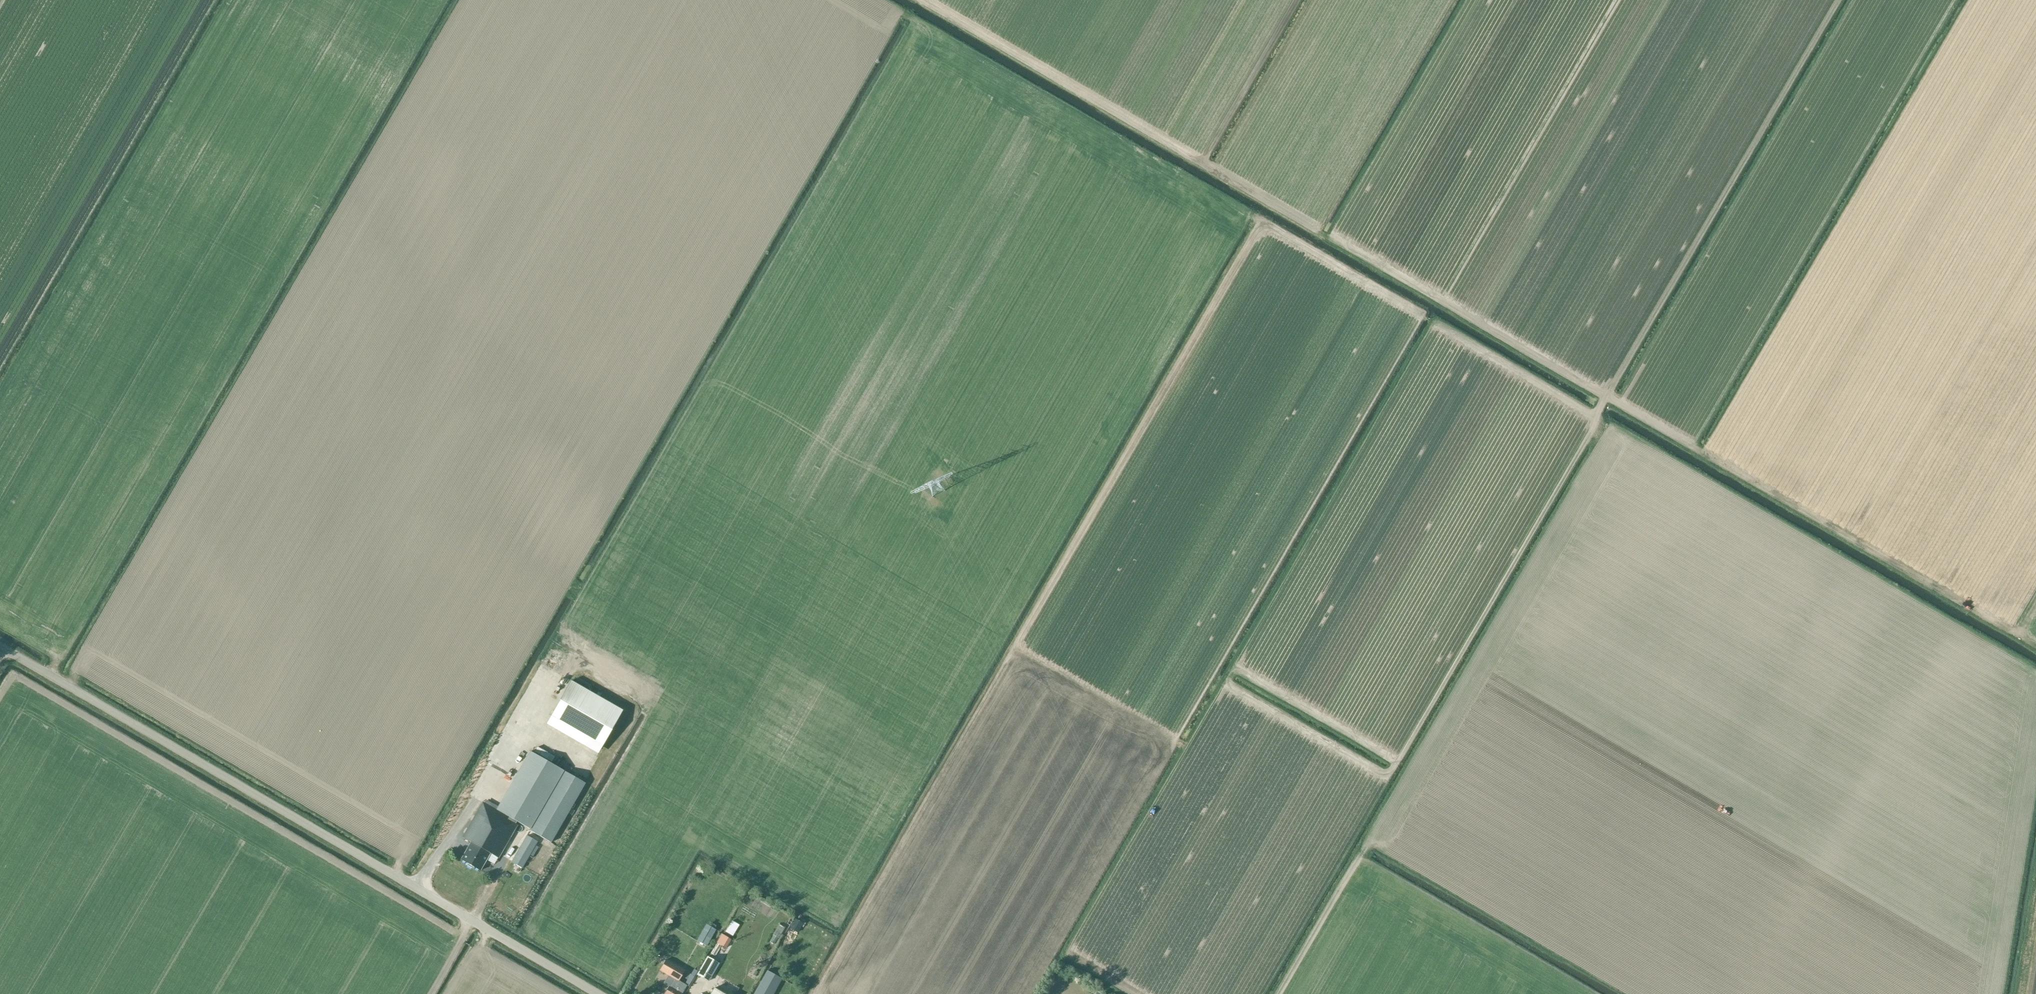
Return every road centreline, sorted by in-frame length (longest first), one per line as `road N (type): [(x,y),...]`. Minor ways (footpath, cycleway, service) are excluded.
road 1 (unclassified): [(596,993),(0,647)]

